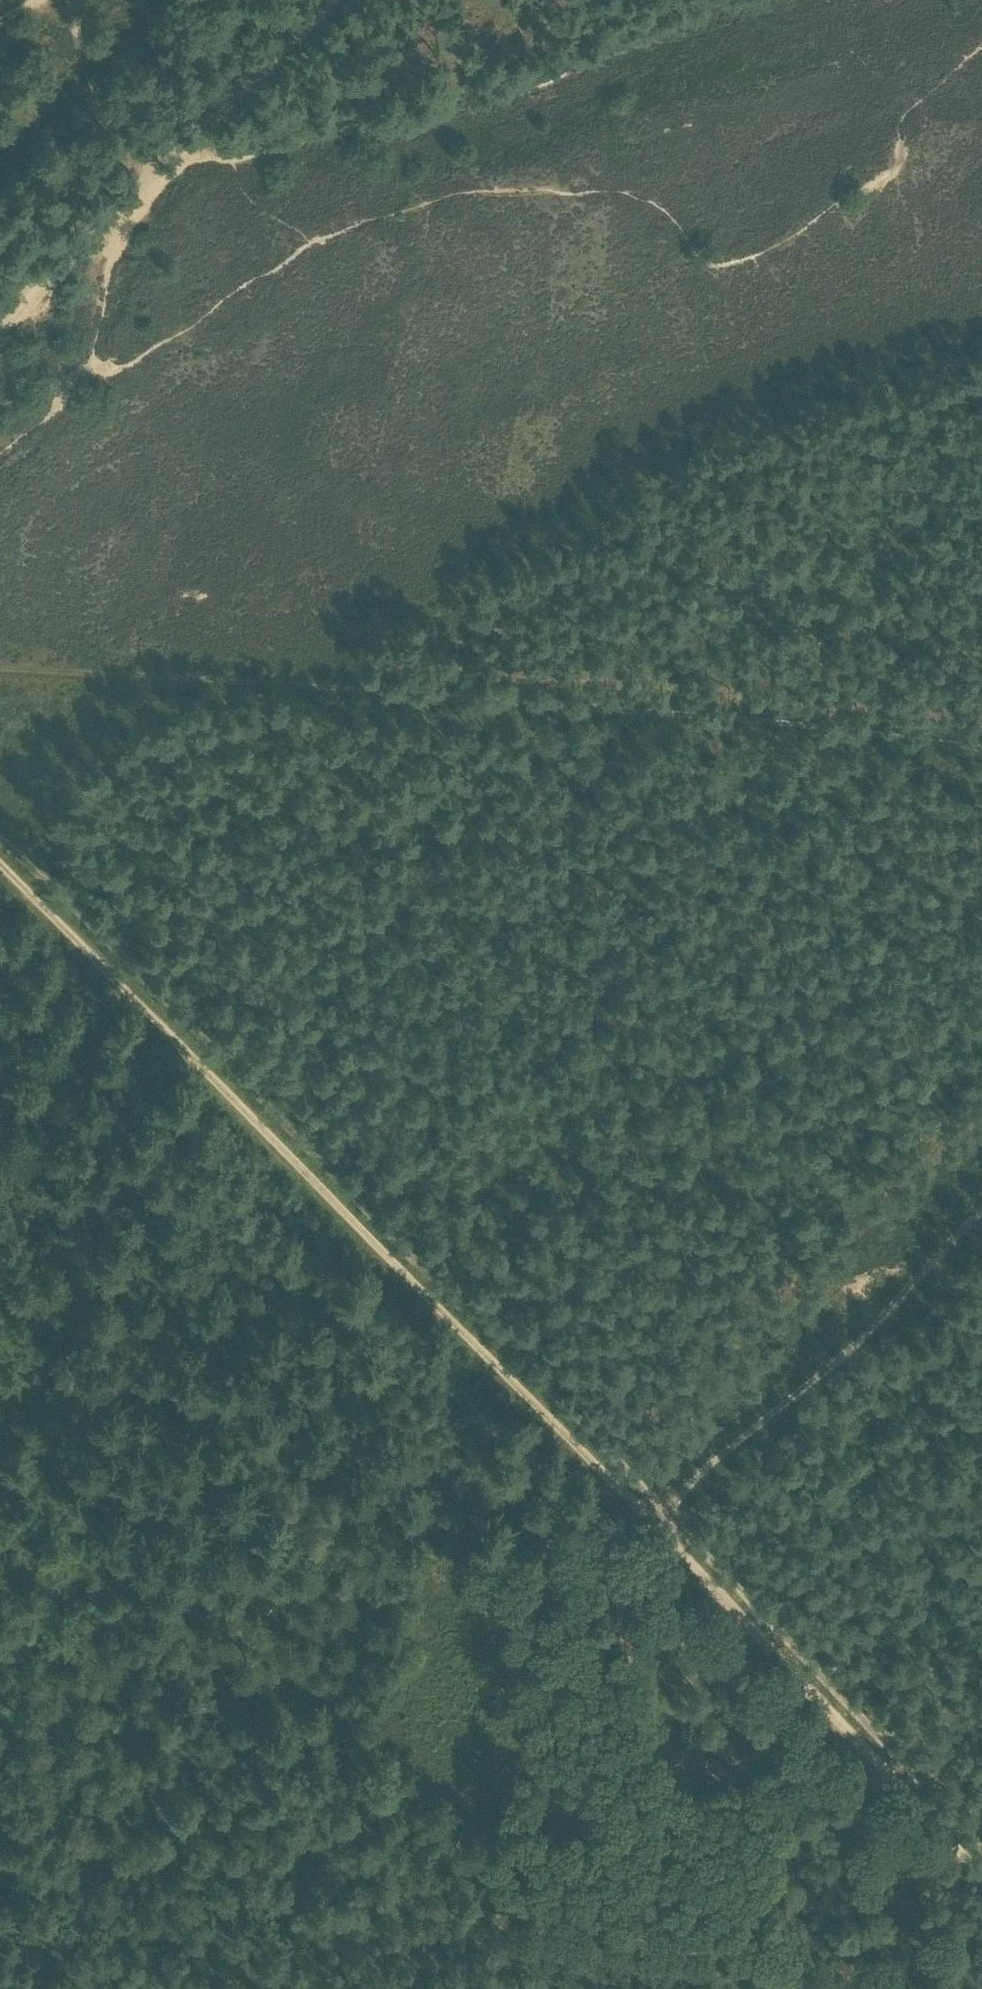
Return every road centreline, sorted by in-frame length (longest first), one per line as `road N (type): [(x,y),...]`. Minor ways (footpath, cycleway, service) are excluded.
road 1 (track): [(981,754),(614,708),(0,676)]
road 2 (track): [(653,1523),(0,859)]
road 3 (track): [(981,1876),(653,1523)]
road 4 (track): [(0,328),(129,201),(132,183),(176,154),(331,0)]
road 5 (track): [(981,1205),(849,1349),(717,1455),(653,1523)]
road 6 (track): [(132,183),(74,58),(70,0)]

